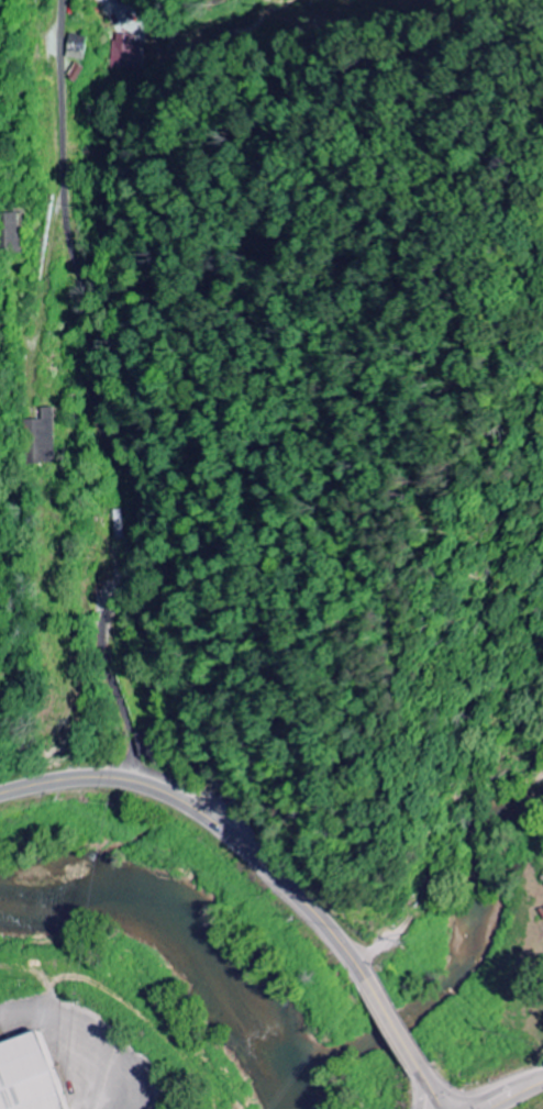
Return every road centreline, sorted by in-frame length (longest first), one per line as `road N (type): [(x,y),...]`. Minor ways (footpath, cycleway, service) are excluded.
road 1 (residential): [(130,780),(131,736),(101,644),(106,617),(141,544),(142,497),(102,425),(90,373),(88,312),(66,220),(61,0)]
road 2 (secondary): [(0,791),(115,778),(159,788),(212,818),(340,940),(447,1108)]
road 3 (residential): [(65,192),(43,326),(34,339),(24,336)]

